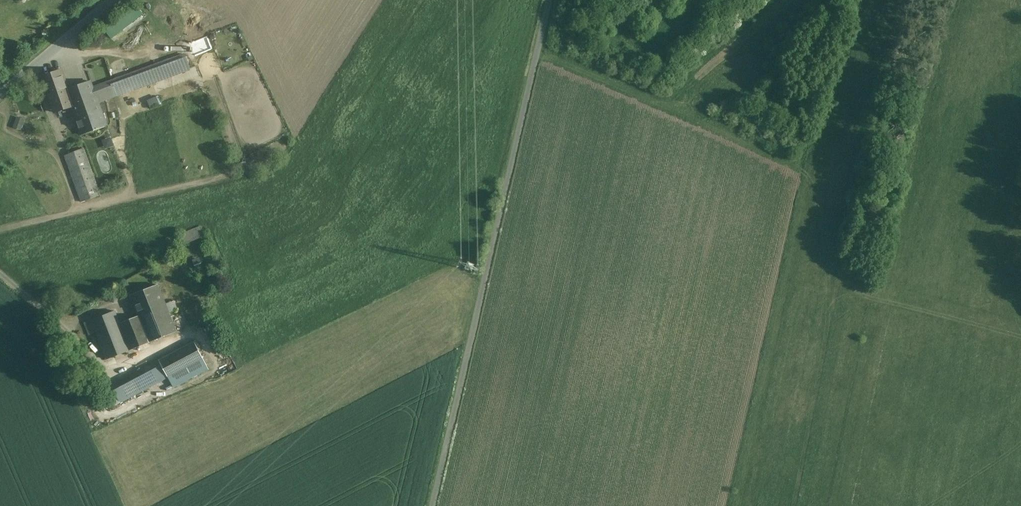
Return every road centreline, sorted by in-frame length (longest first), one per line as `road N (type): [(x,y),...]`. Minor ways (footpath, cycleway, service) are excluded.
road 1 (unclassified): [(549,0),(433,505)]
road 2 (track): [(1020,335),(855,288),(840,247),(868,116)]
road 3 (unclassified): [(0,95),(109,0)]

